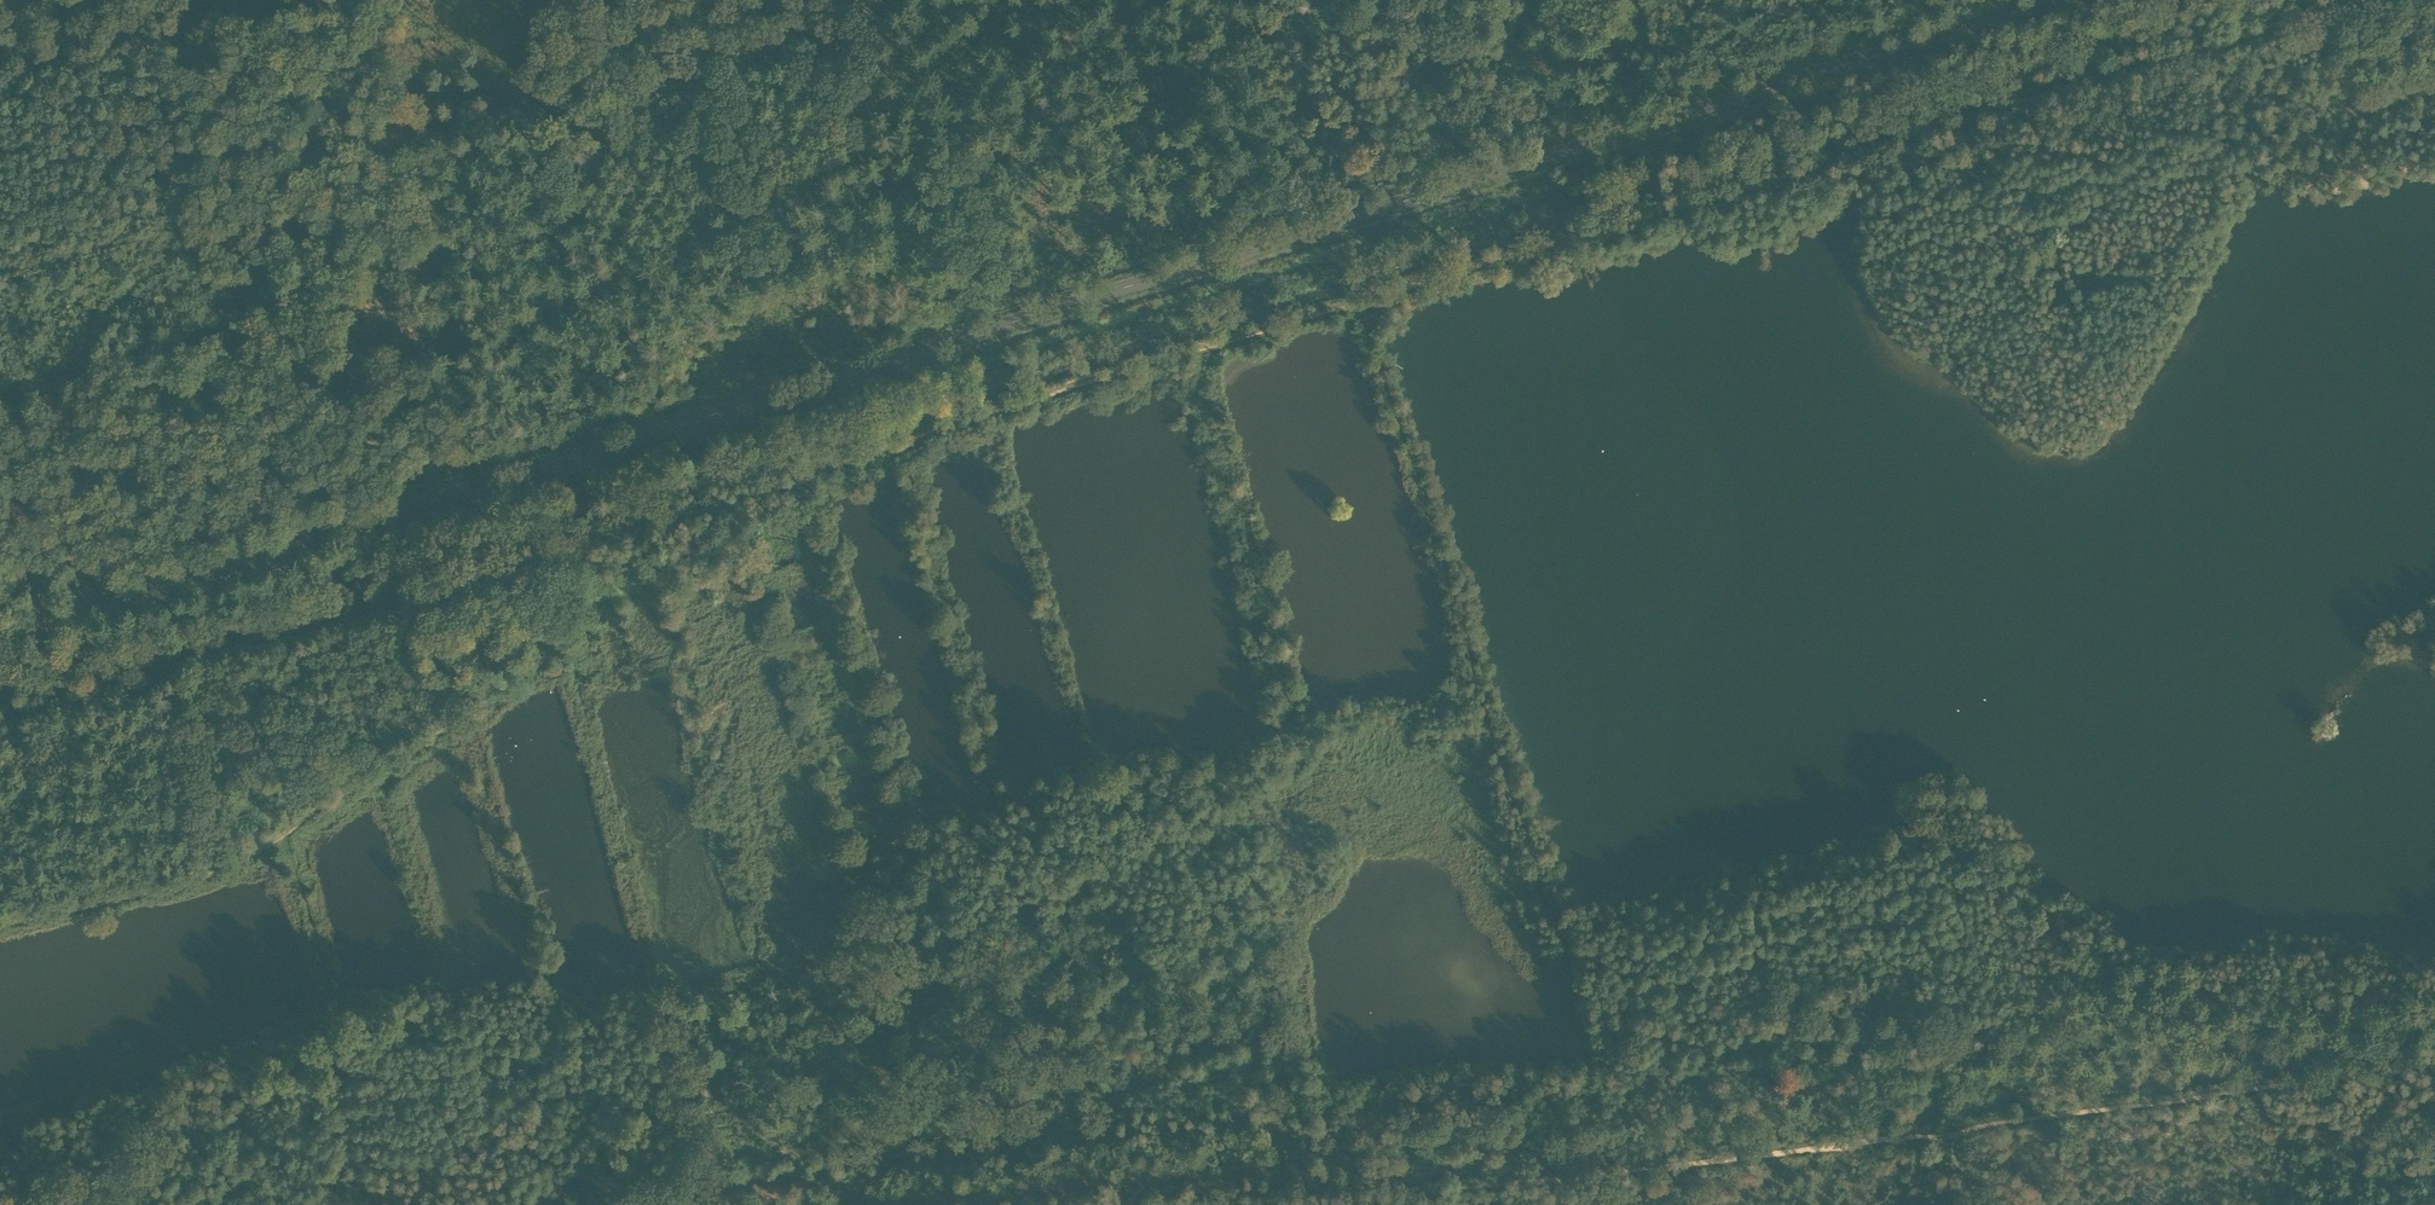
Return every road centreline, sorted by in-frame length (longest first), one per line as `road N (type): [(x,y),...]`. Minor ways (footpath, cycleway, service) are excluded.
road 1 (secondary): [(0,636),(2057,0)]
road 2 (track): [(0,715),(1359,299)]
road 3 (track): [(1359,299),(2343,0)]
road 4 (track): [(546,549),(547,639),(533,673),(244,861),(189,883),(0,926)]
road 5 (track): [(1308,1204),(1943,1137)]
road 6 (track): [(392,0),(471,491)]
road 7 (track): [(1943,1137),(2434,1066)]
road 8 (track): [(1501,171),(1446,0)]

